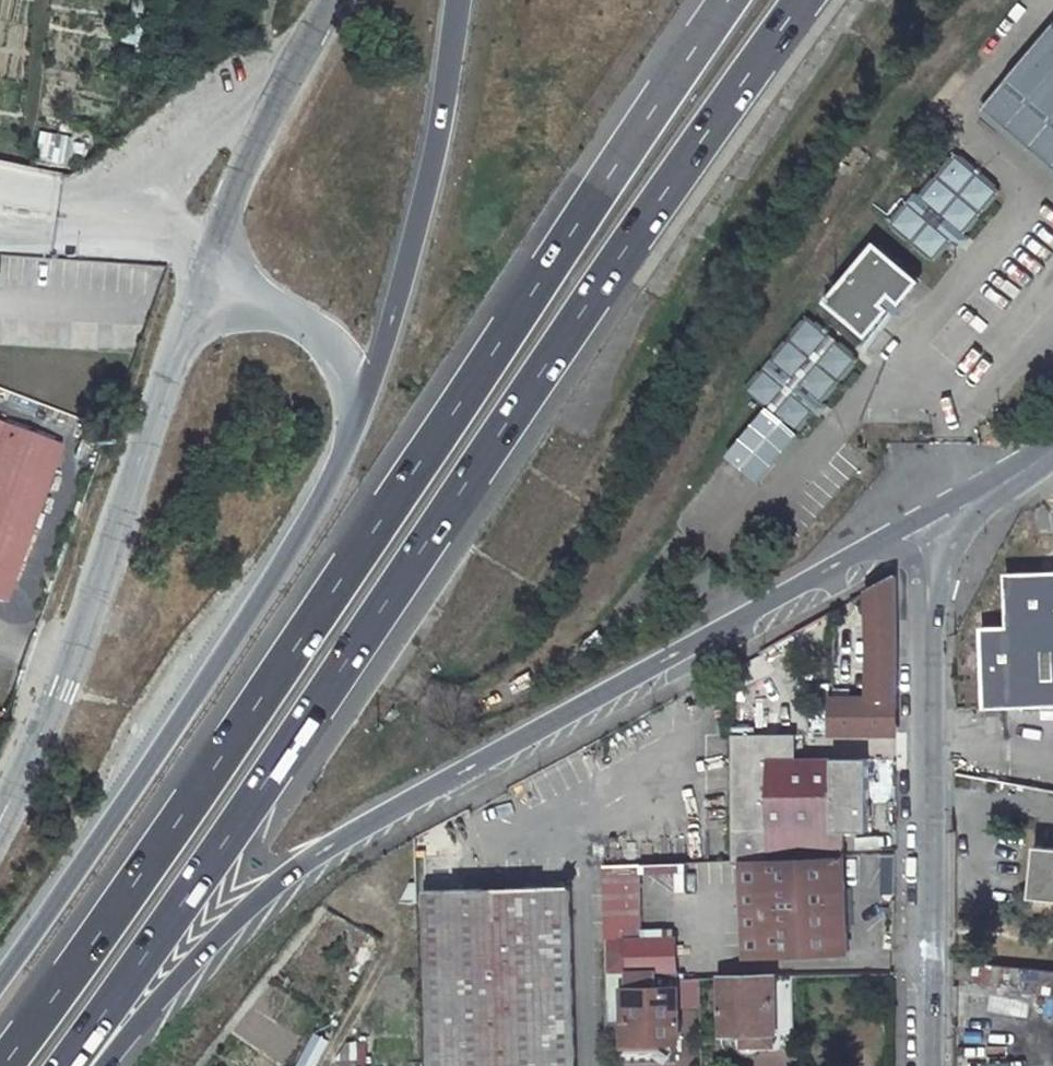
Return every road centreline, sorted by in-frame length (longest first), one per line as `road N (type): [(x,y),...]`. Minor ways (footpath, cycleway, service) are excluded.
road 1 (motorway): [(69,1065),(806,0)]
road 2 (motorway): [(722,0),(195,791),(0,1065)]
road 3 (motorway): [(107,1065),(206,945),(342,838),(868,546)]
road 4 (motorway): [(363,404),(311,516),(0,977)]
road 5 (tertiary): [(206,266),(54,687),(0,794)]
road 6 (tertiary): [(921,1065),(925,592)]
road 7 (motorway): [(457,0),(428,180),(363,404)]
road 8 (tertiary): [(331,0),(206,266)]
road 9 (motorway): [(206,266),(321,336),(363,404)]
road 10 (secondary): [(868,546),(1030,466)]
road 11 (track): [(0,145),(28,148),(41,0)]
road 12 (tertiary): [(925,592),(985,503),(1030,466)]

